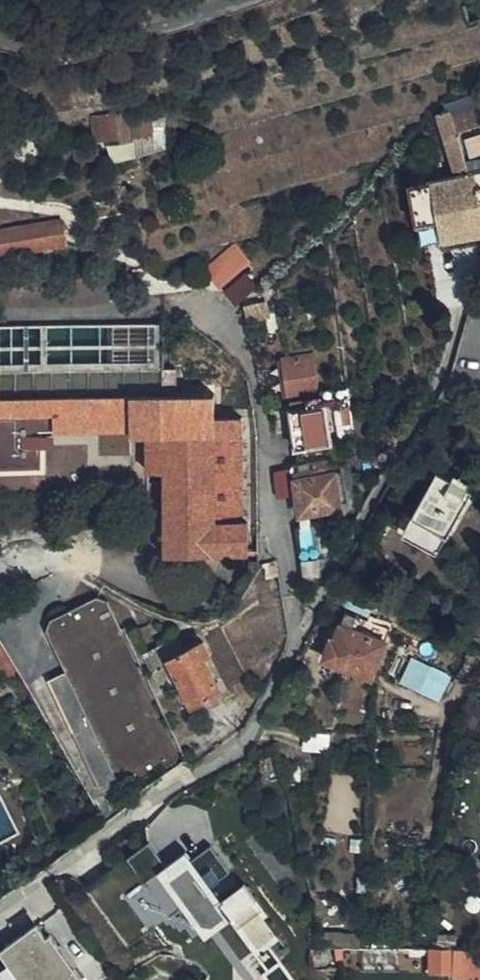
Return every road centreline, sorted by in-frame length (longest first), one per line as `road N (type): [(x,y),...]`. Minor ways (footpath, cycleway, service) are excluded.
road 1 (residential): [(294,639),(242,744),(0,902)]

